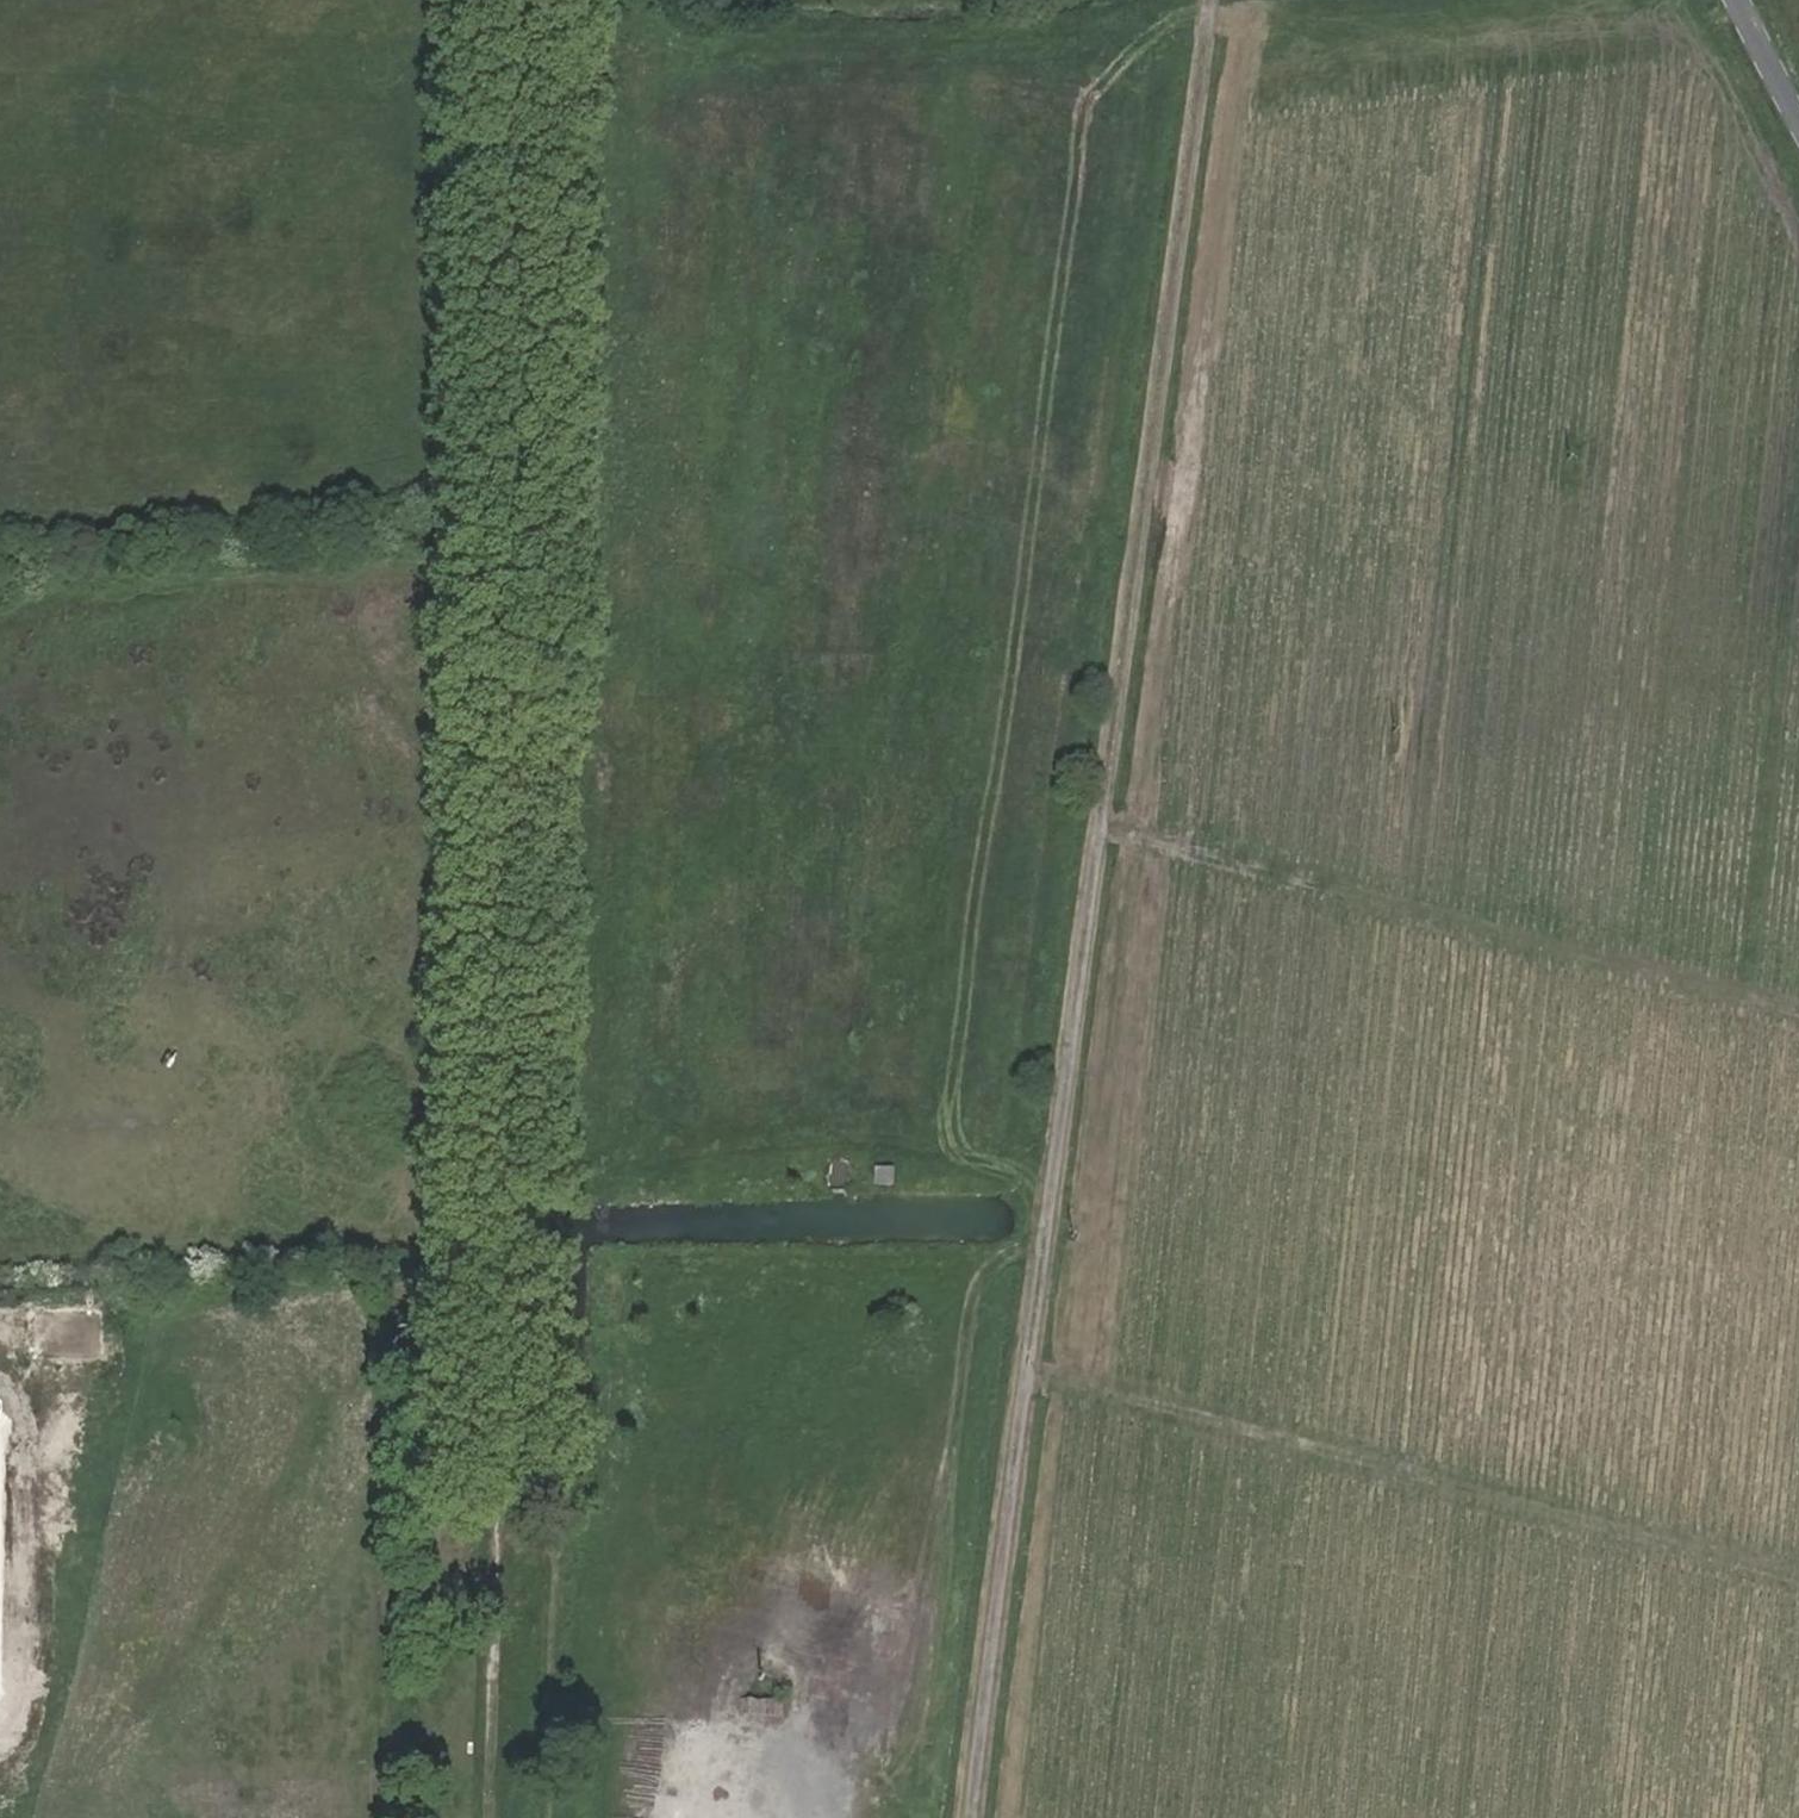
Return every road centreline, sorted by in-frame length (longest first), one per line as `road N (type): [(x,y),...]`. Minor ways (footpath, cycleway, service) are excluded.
road 1 (track): [(517,0),(493,1817)]
road 2 (residential): [(1798,117),(1738,0)]

